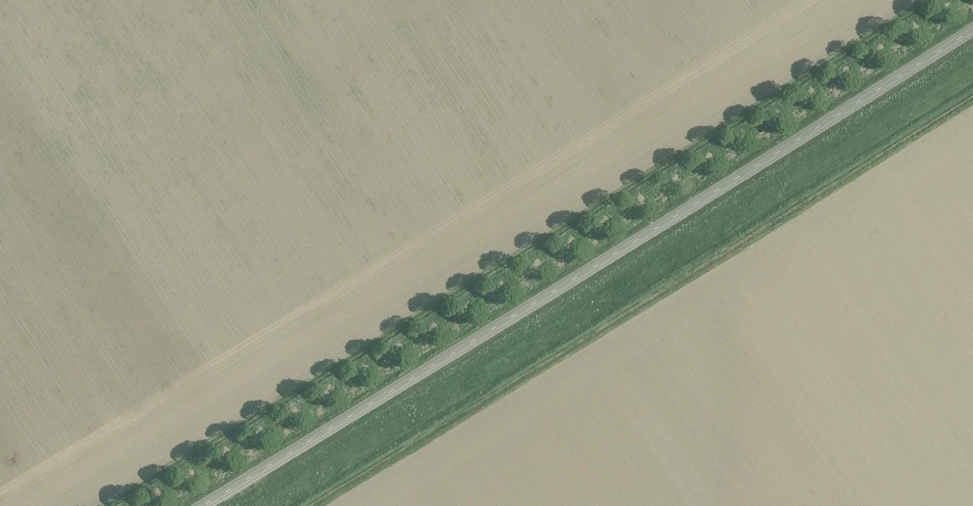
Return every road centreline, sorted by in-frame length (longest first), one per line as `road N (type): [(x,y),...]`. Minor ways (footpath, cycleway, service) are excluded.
road 1 (unclassified): [(203,505),(972,30)]

